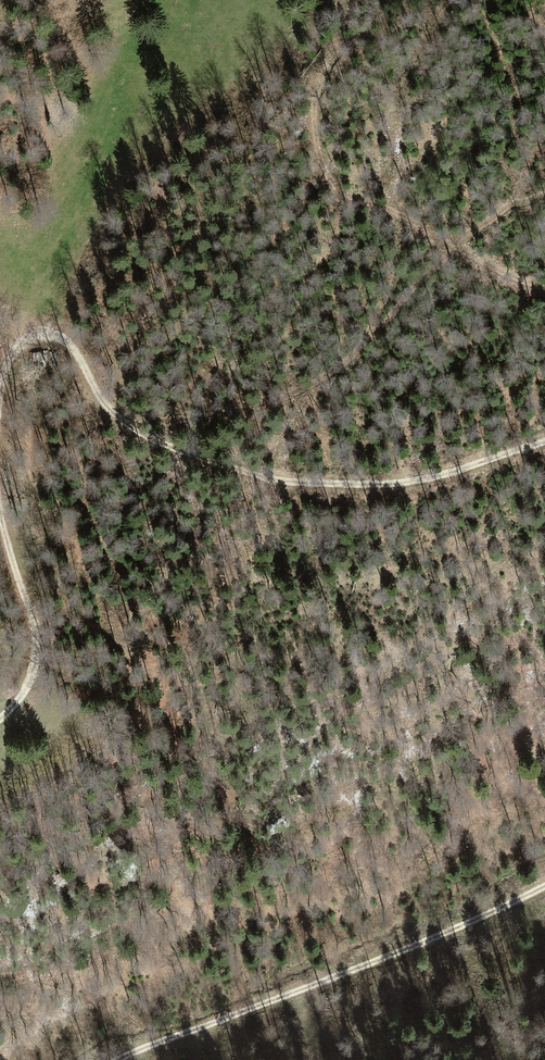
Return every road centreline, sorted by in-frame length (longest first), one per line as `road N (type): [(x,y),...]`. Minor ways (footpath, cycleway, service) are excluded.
road 1 (track): [(122,1059),(484,918),(544,885)]
road 2 (track): [(113,416),(162,445),(313,486),(415,482),(544,444)]
road 3 (track): [(544,290),(348,195),(326,175),(312,104),(351,0)]
road 4 (track): [(0,720),(37,665),(0,494)]
road 5 (track): [(0,404),(8,354),(23,339),(52,334),(77,352),(113,416)]

